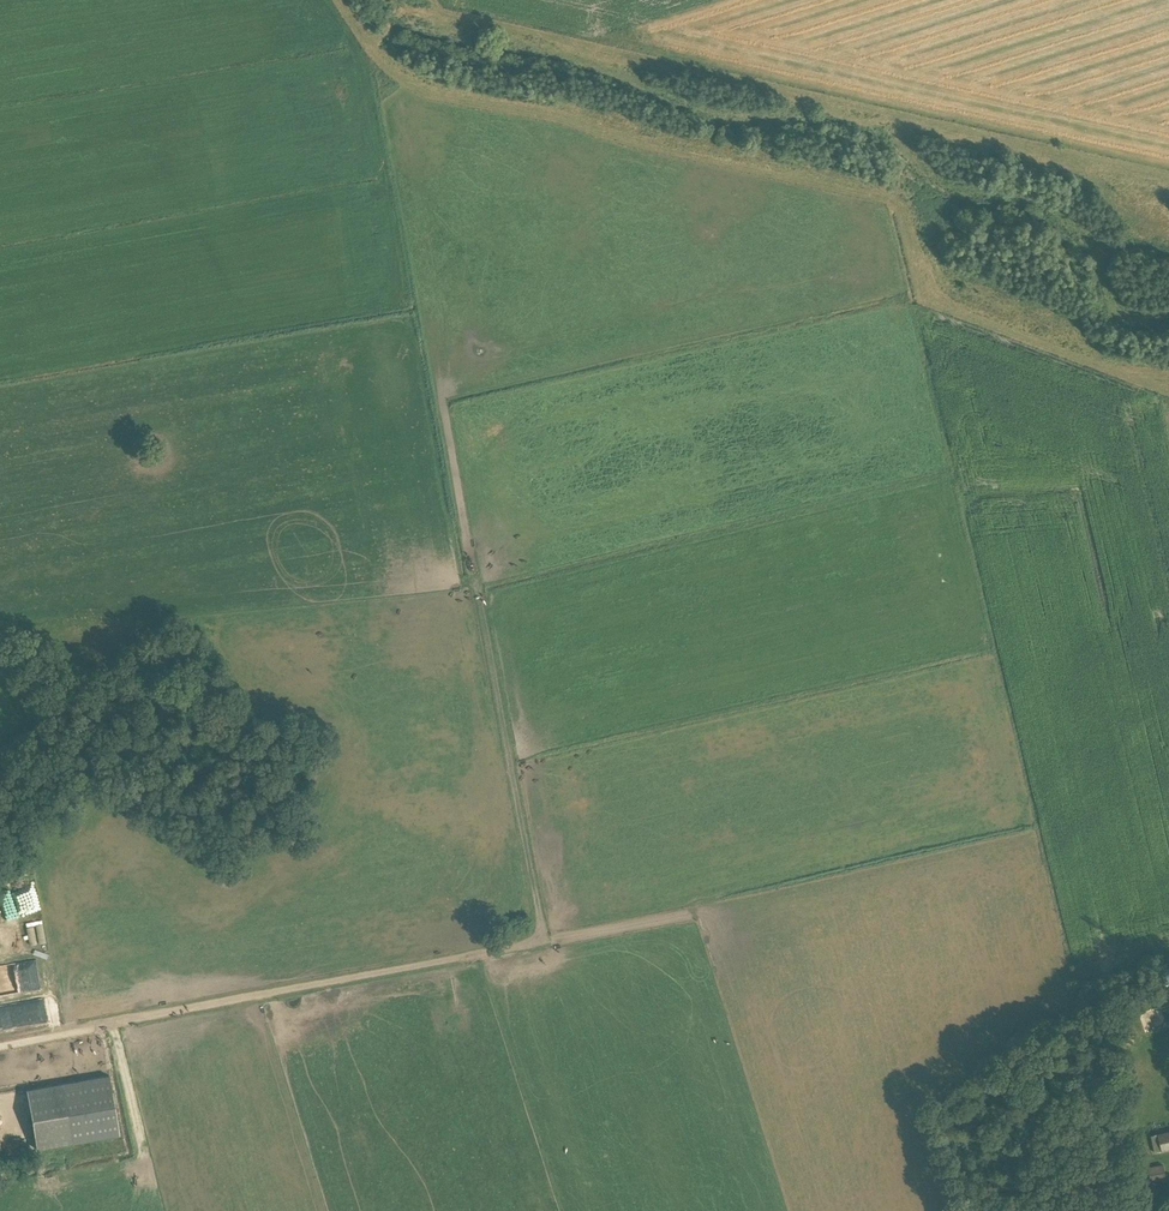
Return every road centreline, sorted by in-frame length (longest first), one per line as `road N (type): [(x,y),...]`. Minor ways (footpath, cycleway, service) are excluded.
road 1 (track): [(0,1045),(511,946),(540,933),(441,406)]

